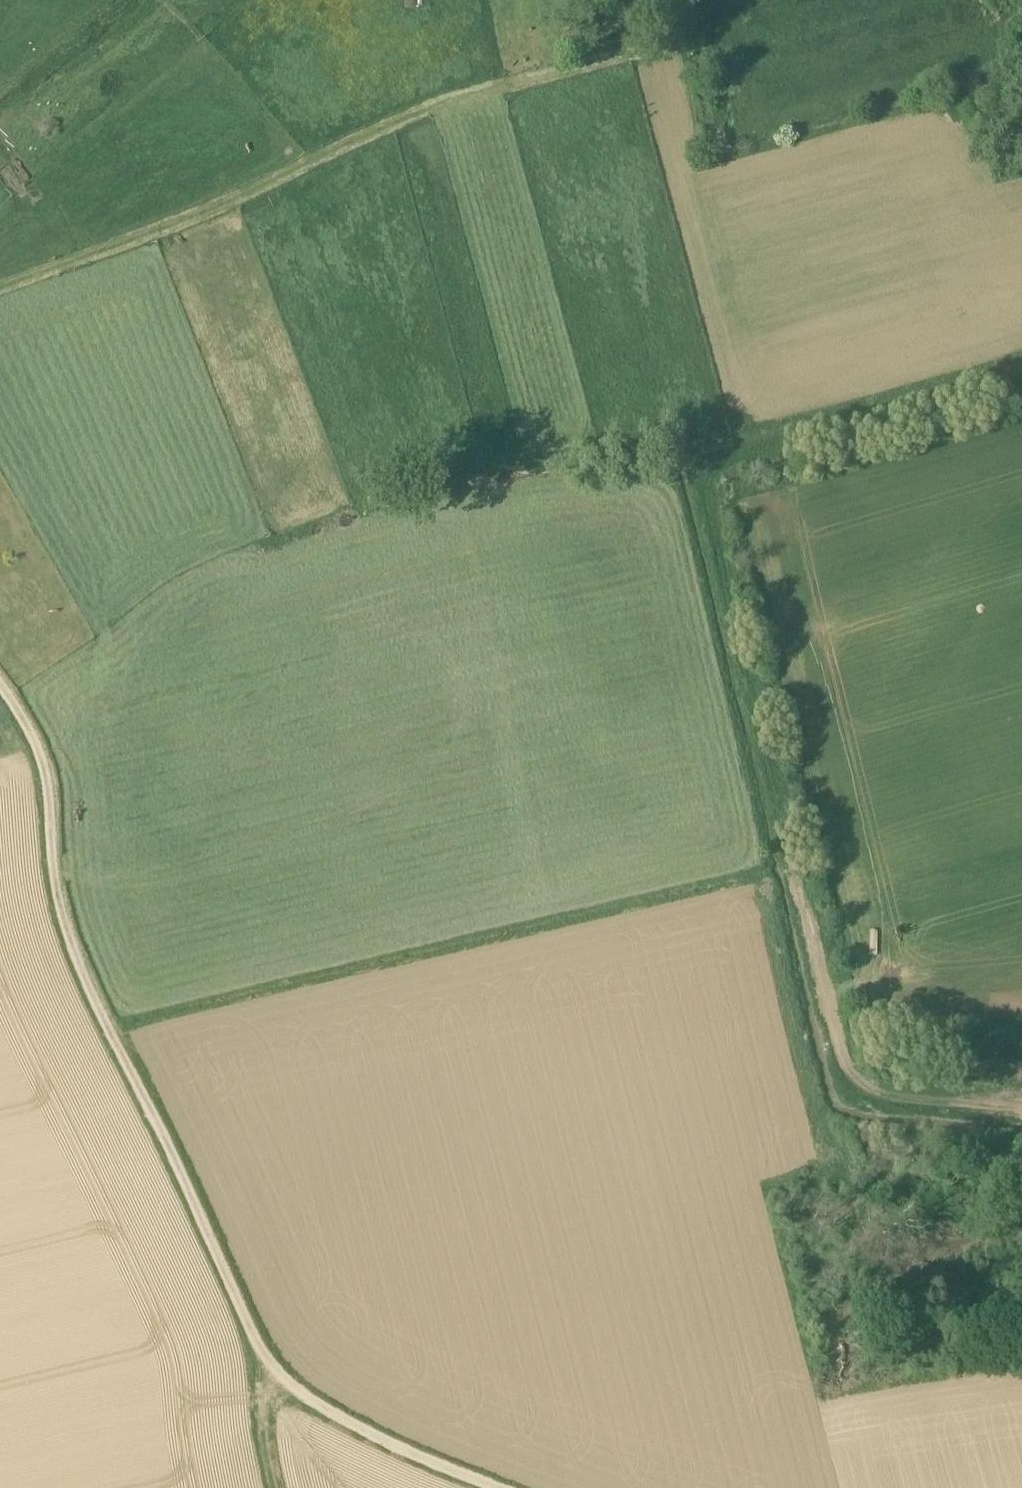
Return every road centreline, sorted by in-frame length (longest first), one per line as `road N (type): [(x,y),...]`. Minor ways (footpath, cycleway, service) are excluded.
road 1 (track): [(500,1487),(353,1423),(276,1375),(80,962),(63,911),(41,749),(0,684)]
road 2 (track): [(0,286),(132,241),(402,119),(661,43)]

